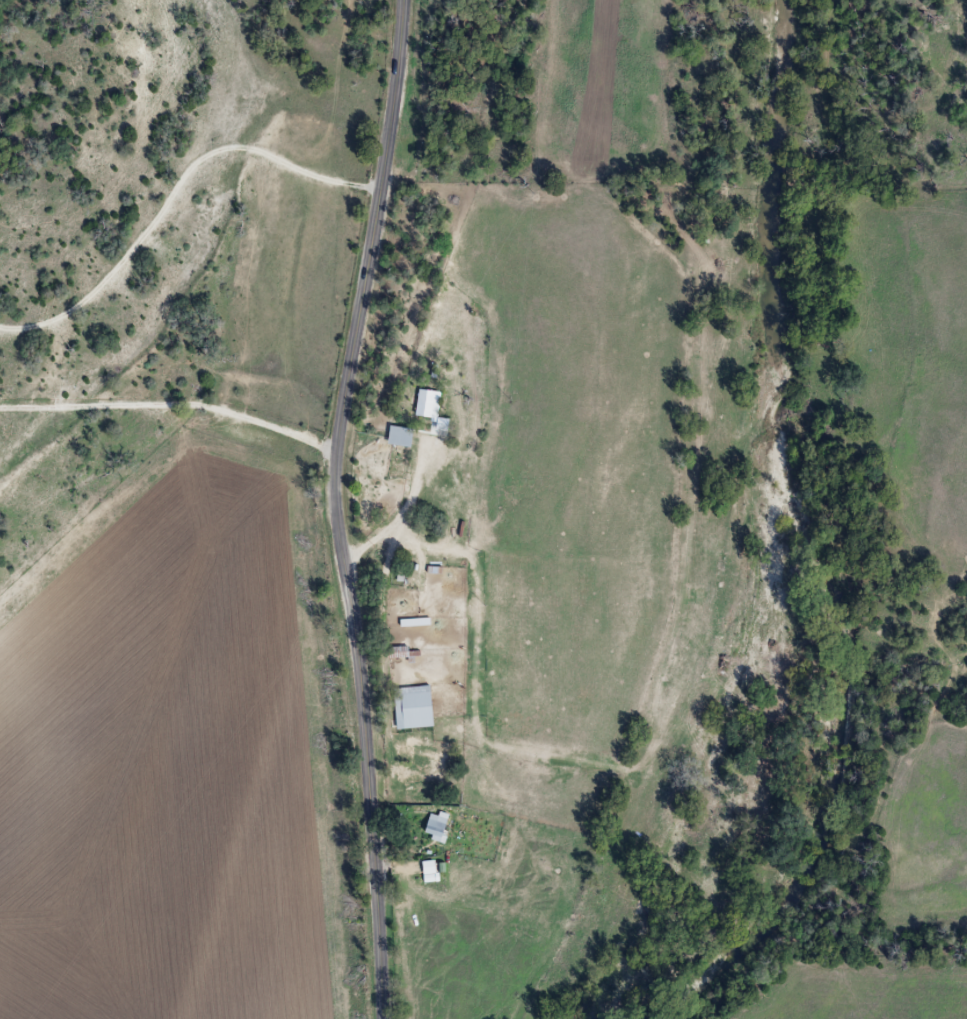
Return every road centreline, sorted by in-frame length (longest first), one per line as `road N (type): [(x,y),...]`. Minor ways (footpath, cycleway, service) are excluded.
road 1 (residential): [(371,870),(545,906),(624,886),(668,767),(683,644),(722,521),(786,432),(815,343),(874,274),(966,241)]
road 2 (tertiary): [(375,1018),(364,641),(335,494),(387,149),(401,0)]

